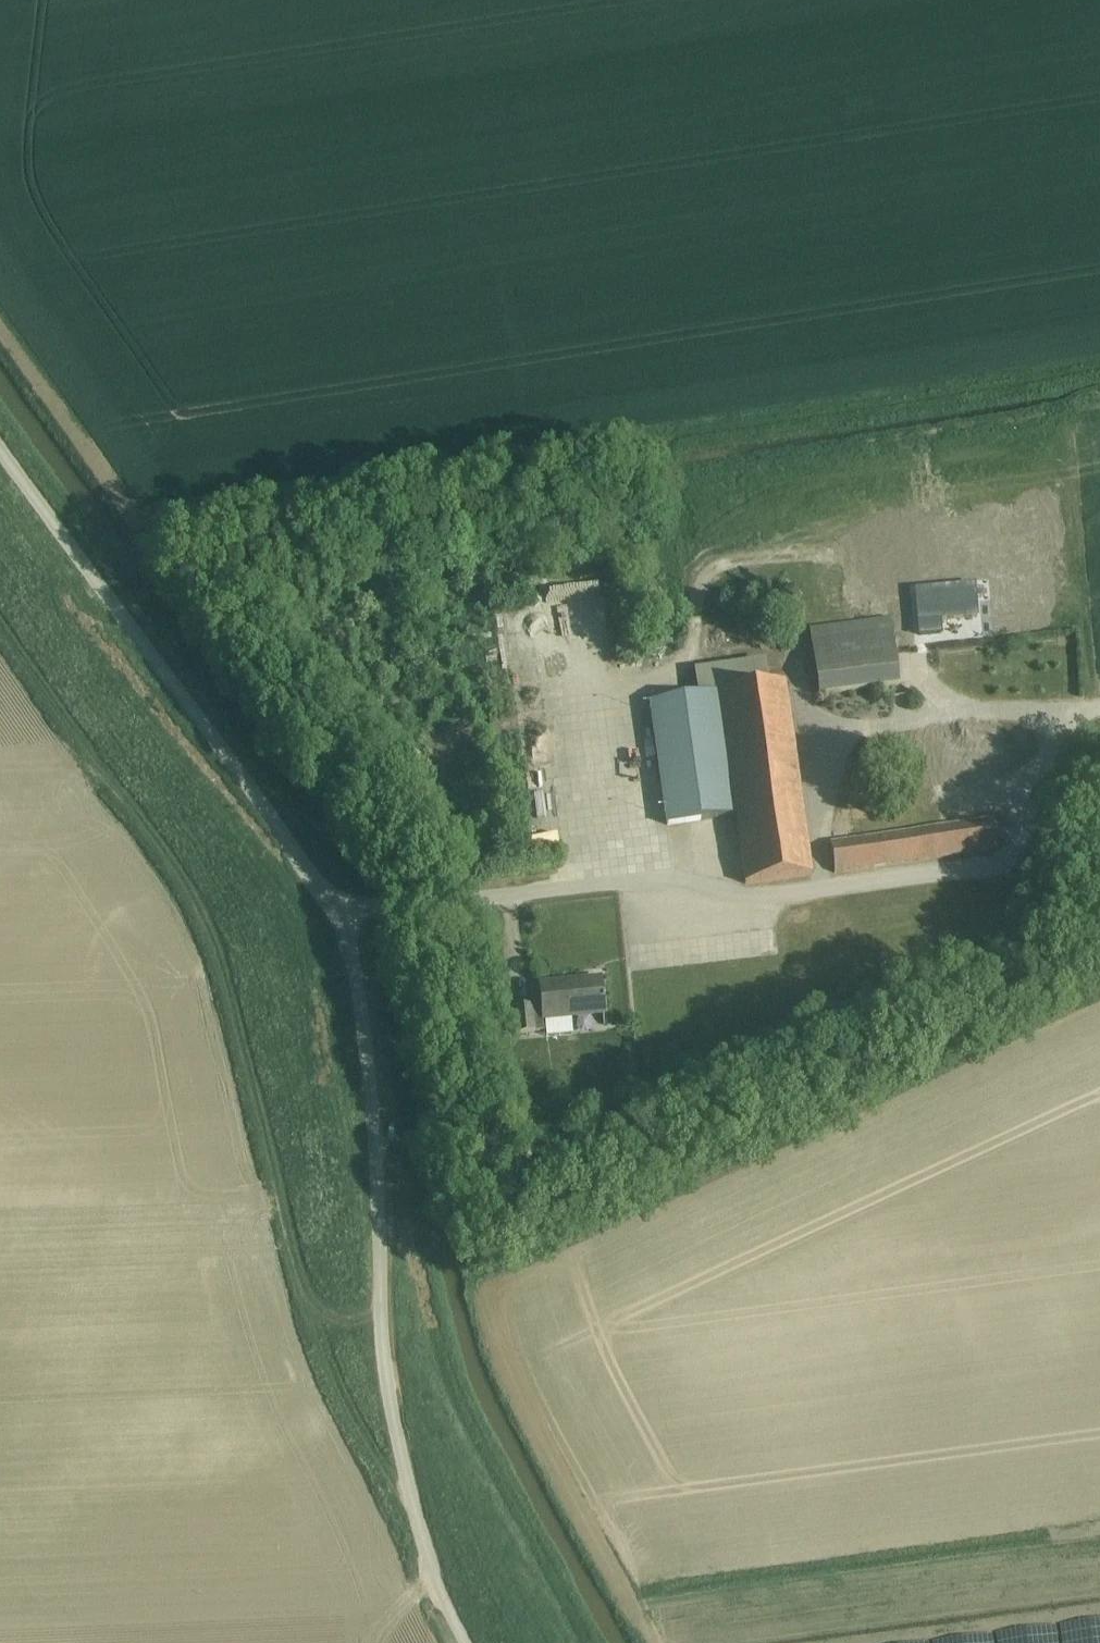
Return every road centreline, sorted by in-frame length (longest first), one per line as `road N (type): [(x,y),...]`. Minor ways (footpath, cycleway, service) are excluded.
road 1 (unclassified): [(466,1642),(437,1580),(388,1390),(370,1073),(341,914),(0,446)]

